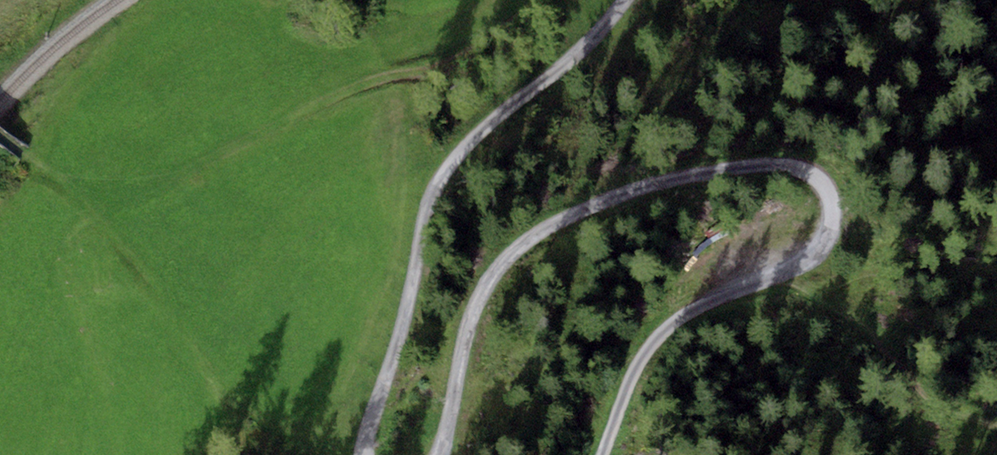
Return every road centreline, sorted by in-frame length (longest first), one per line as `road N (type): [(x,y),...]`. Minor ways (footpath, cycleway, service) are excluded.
road 1 (track): [(600,454),(626,382),(686,312),(821,252),(829,196),(811,175),(784,164),(740,163),(627,191),(513,250),(473,307),(435,454)]
road 2 (track): [(362,454),(371,384),(449,164),(483,124),(571,59),(623,0)]

